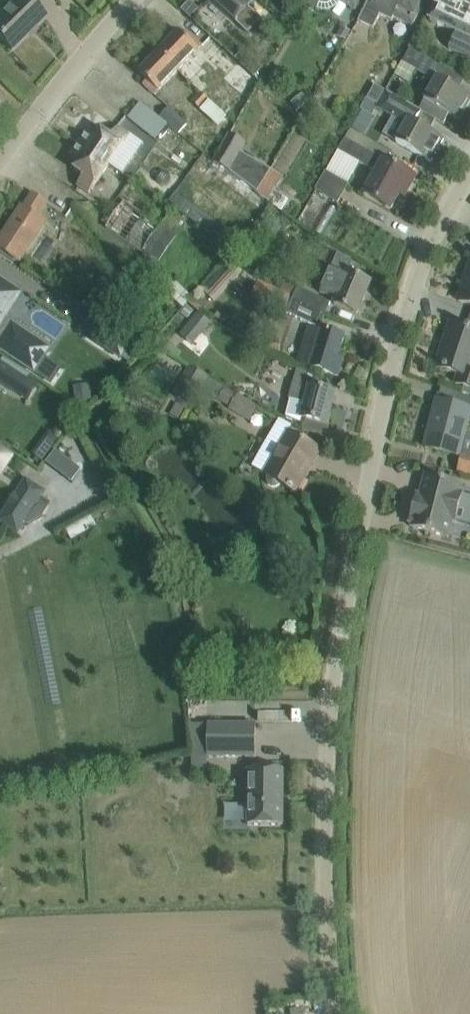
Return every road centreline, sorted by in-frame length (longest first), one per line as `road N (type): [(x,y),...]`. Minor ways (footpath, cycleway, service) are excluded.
road 1 (unclassified): [(336,1013),(324,825),(340,648),(394,343),(419,263),(469,173)]
road 2 (unclassified): [(0,166),(133,0)]

